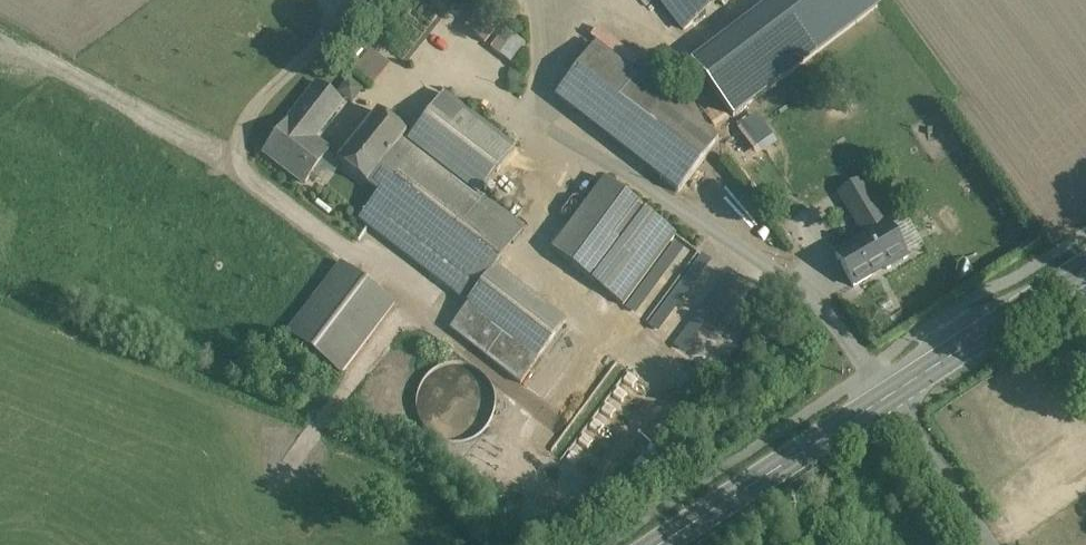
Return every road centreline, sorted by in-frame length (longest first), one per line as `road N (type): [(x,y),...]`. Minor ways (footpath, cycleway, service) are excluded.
road 1 (secondary): [(660,544),(889,397)]
road 2 (secondary): [(889,397),(1085,268)]
road 3 (residential): [(889,397),(989,544)]

